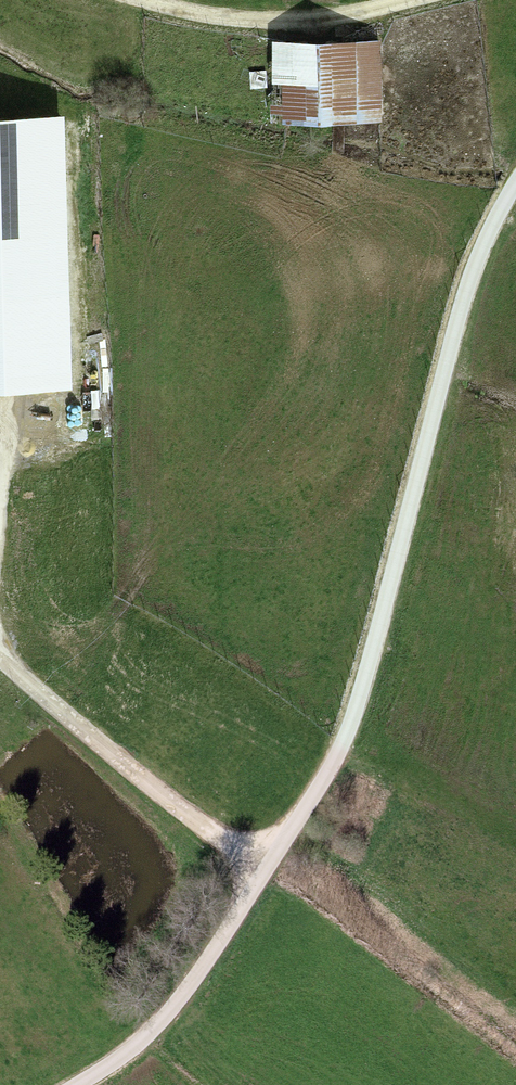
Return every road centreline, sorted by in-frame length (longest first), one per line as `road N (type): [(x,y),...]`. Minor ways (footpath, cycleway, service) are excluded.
road 1 (track): [(515,180),(472,268),(372,658),(325,784),(165,1018),(74,1084)]
road 2 (track): [(0,655),(166,801),(262,874)]
road 3 (track): [(417,0),(353,16),(280,21),(137,0)]

